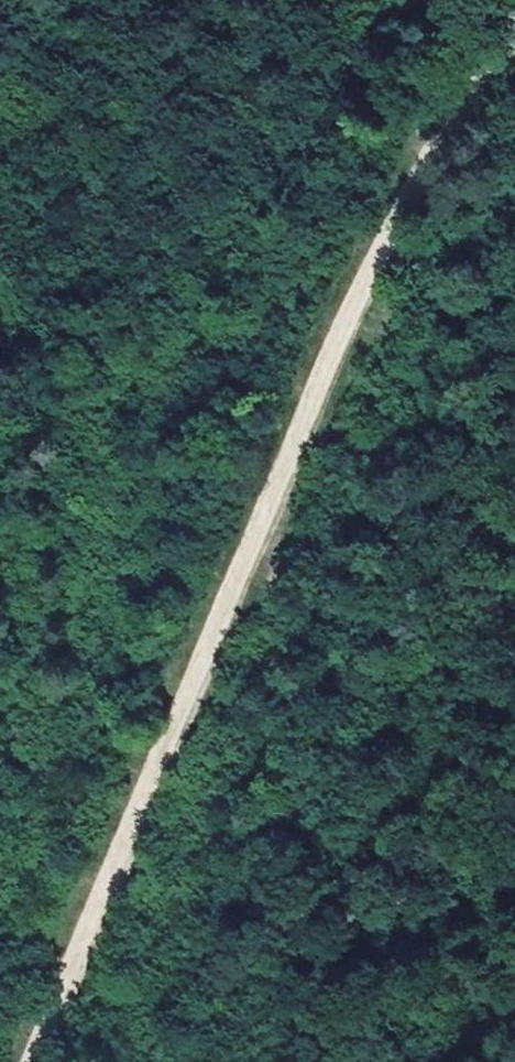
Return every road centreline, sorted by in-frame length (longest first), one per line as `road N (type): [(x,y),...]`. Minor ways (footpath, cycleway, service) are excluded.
road 1 (track): [(514,7),(431,149),(270,492),(30,1061)]
road 2 (track): [(249,1061),(274,629),(270,492)]
road 3 (track): [(0,415),(33,332),(70,0)]

